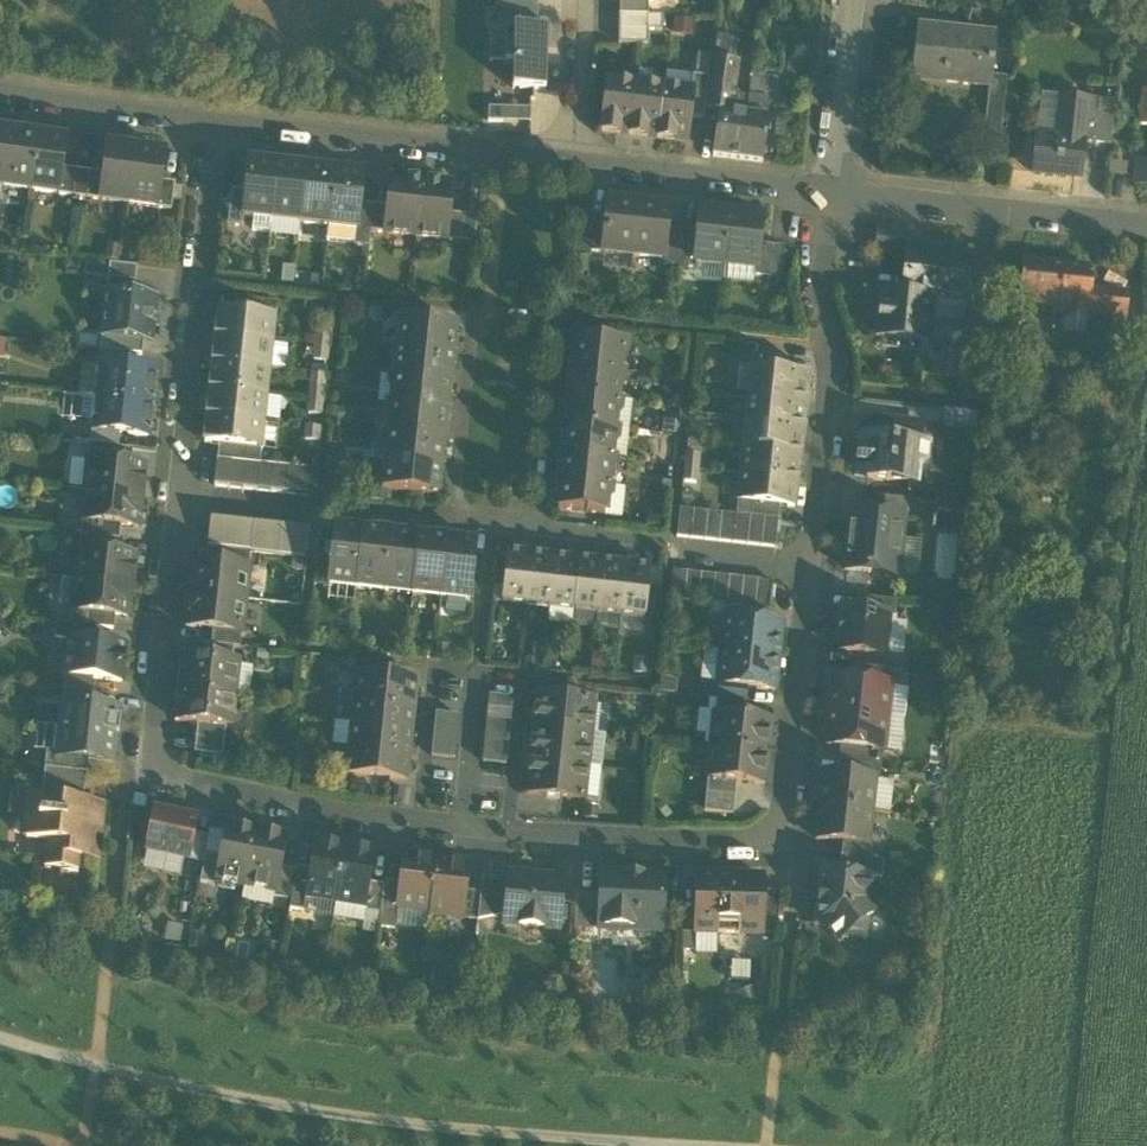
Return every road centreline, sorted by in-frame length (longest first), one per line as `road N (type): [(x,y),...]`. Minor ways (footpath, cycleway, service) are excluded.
road 1 (residential): [(213,126),(142,773),(281,809),(462,835),(789,847),(844,383),(818,270),(827,191)]
road 2 (track): [(666,1145),(279,1107),(0,1037)]
road 3 (residential): [(213,126),(573,164)]
road 4 (residential): [(827,191),(1146,226)]
road 5 (residential): [(573,164),(827,191)]
road 6 (residential): [(0,101),(213,126)]
road 7 (residential): [(851,0),(827,191)]
road 8 (residential): [(573,164),(578,0)]

